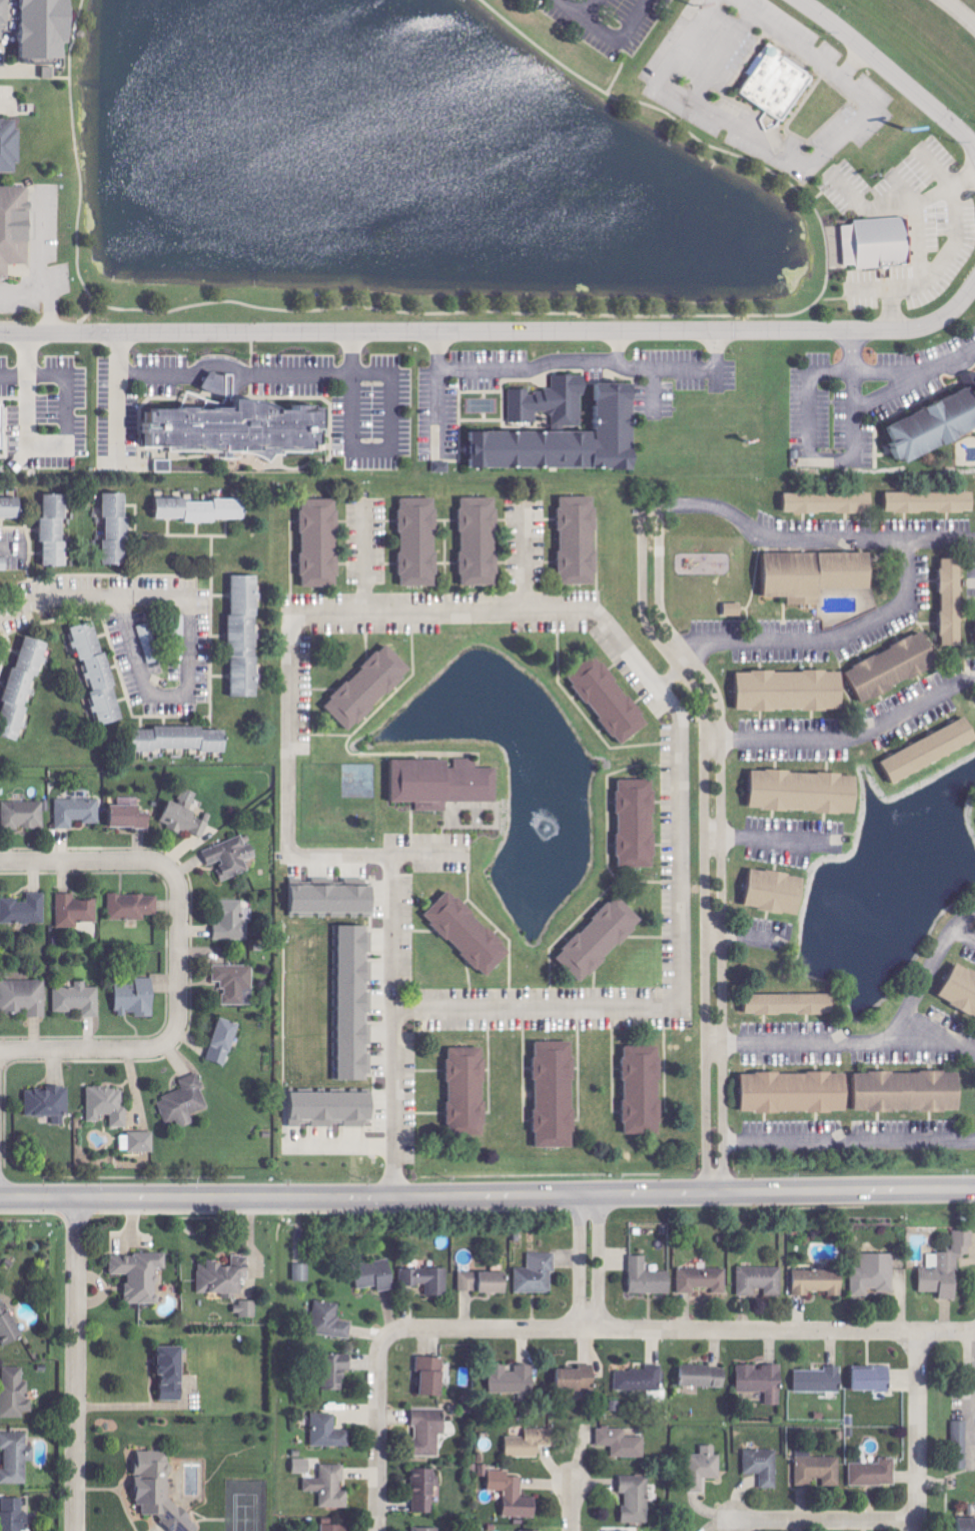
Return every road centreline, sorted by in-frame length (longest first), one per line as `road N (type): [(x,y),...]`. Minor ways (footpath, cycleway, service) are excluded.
road 1 (residential): [(974,284),(944,317),(907,330),(0,333)]
road 2 (tertiary): [(0,1197),(974,1190)]
road 3 (residential): [(974,1332),(411,1329),(381,1346)]
road 4 (residential): [(81,1197),(76,1530)]
road 5 (residential): [(974,148),(802,0)]
road 6 (residential): [(919,1332),(917,1530)]
road 7 (residential): [(150,1049),(167,1043),(179,1020),(180,895),(172,873)]
road 8 (residential): [(917,1522),(732,1521)]
road 9 (residential): [(381,1346),(378,1530)]
road 10 (residential): [(0,615),(57,600),(175,598)]
road 11 (residential): [(172,873),(148,862),(0,862)]
road 12 (residential): [(0,1051),(150,1049)]
road 13 (residential): [(591,1193),(590,1330)]

